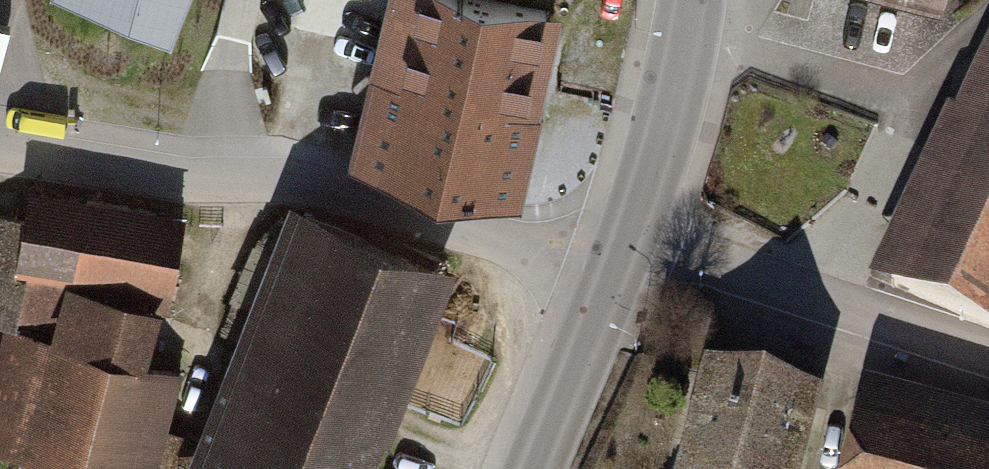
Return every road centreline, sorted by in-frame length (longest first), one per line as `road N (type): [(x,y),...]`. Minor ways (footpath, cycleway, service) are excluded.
road 1 (residential): [(0,151),(182,176),(283,176),(613,282)]
road 2 (residential): [(628,242),(988,351)]
road 3 (tertiary): [(688,0),(661,140),(628,242)]
road 4 (tertiary): [(613,282),(529,468)]
road 5 (track): [(283,176),(328,0)]

